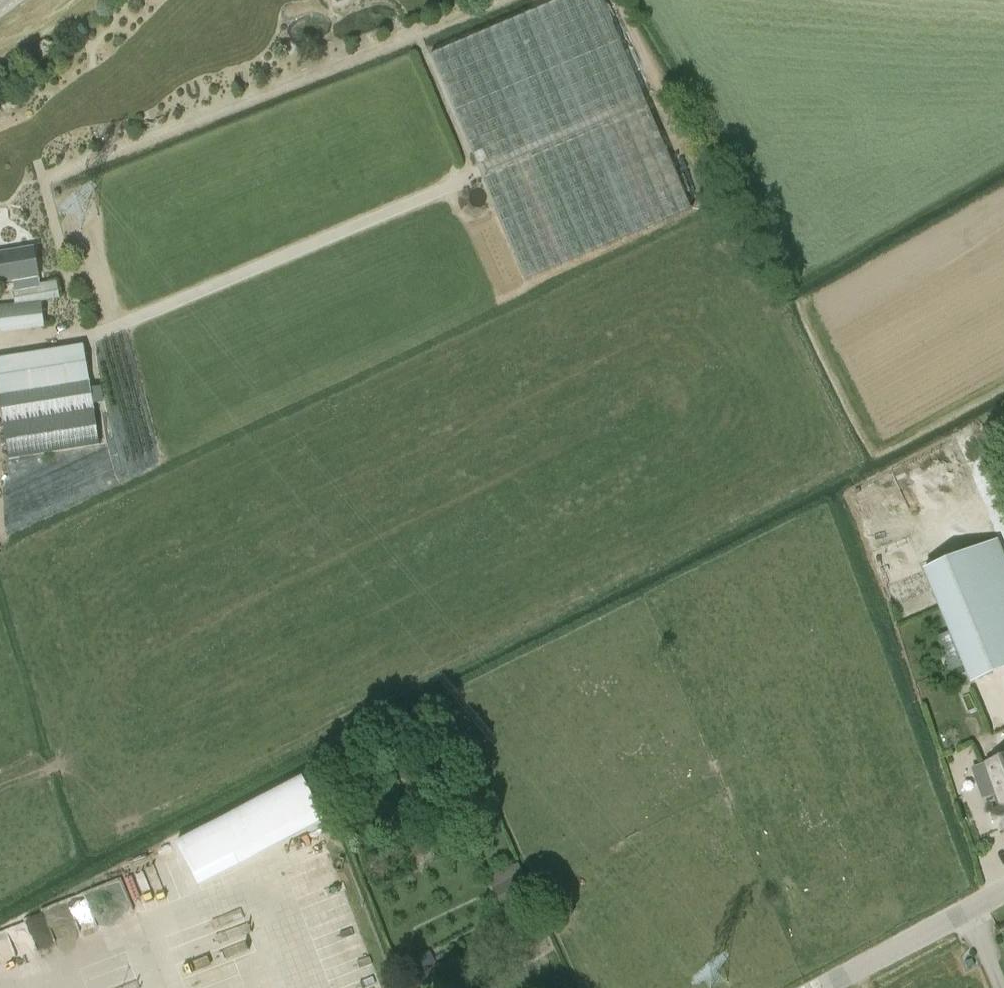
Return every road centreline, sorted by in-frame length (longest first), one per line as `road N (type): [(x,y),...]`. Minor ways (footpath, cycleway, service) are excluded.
road 1 (unclassified): [(821,987),(1003,890)]

